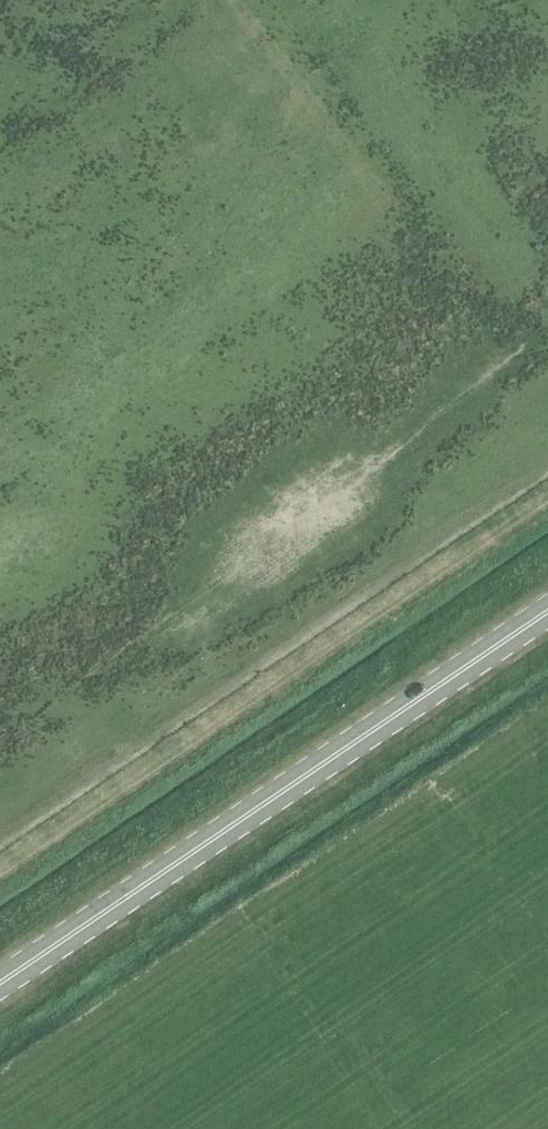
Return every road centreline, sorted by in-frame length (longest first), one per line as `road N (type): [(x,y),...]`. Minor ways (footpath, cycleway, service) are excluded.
road 1 (secondary): [(0,979),(547,605)]

